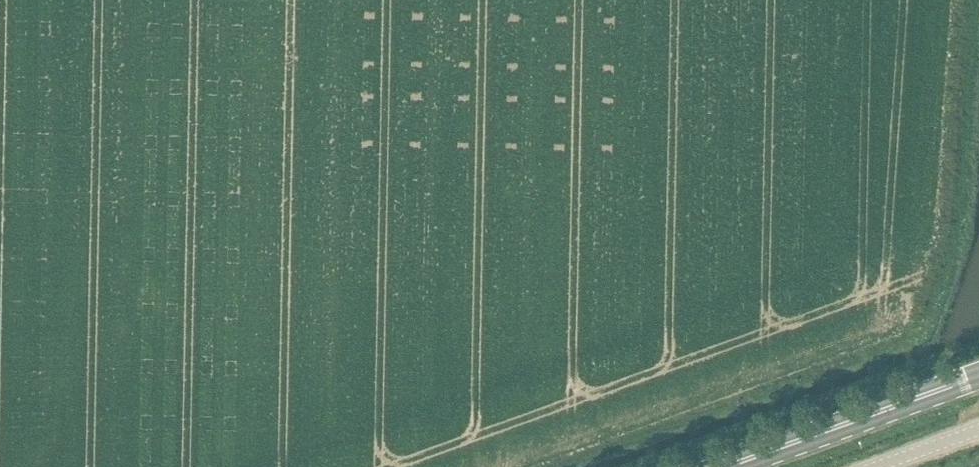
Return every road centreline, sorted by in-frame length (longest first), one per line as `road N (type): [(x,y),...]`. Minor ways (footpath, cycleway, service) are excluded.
road 1 (secondary): [(724,466),(978,375)]

